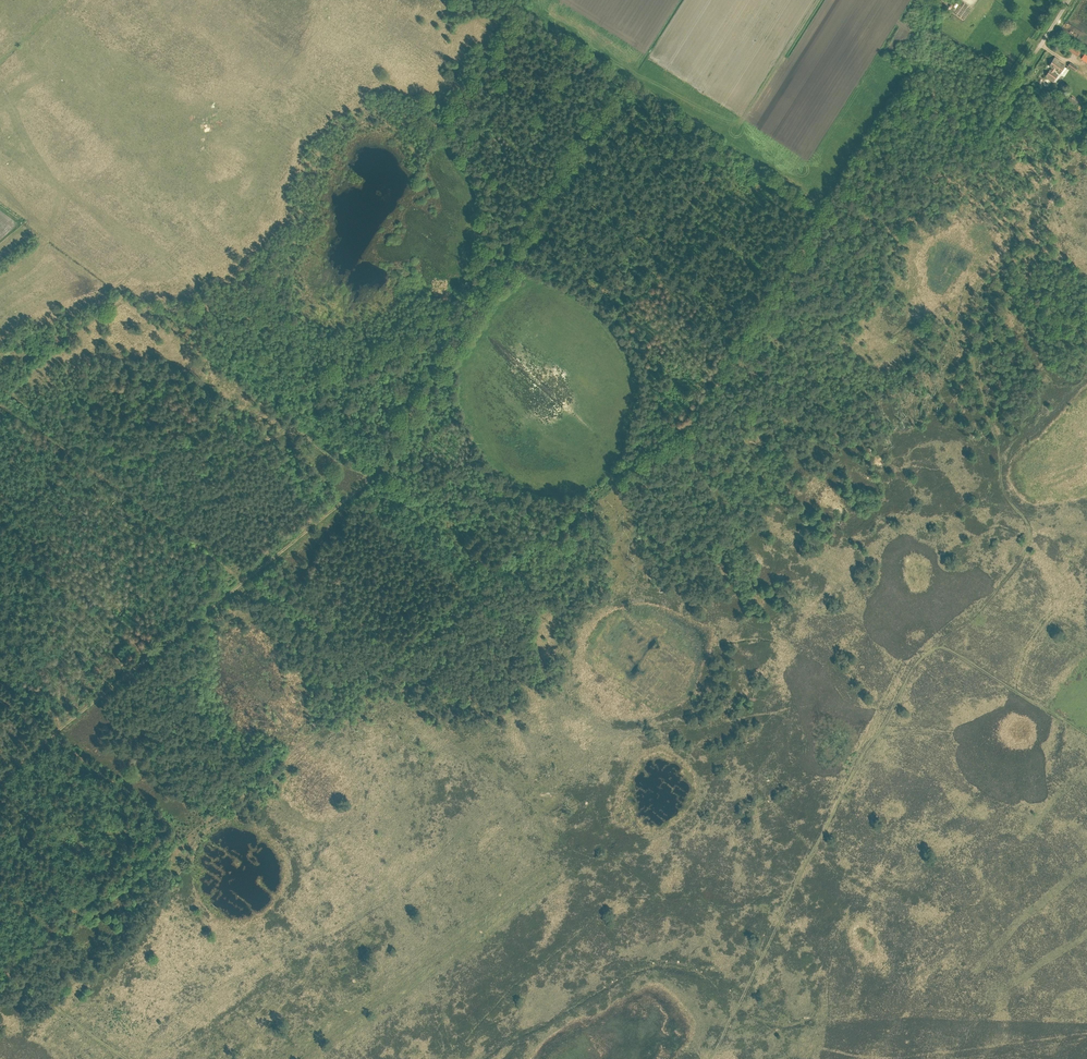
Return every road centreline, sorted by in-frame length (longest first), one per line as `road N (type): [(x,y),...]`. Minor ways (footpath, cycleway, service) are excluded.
road 1 (track): [(115,829),(154,827),(160,817),(51,736),(372,478),(632,76)]
road 2 (track): [(939,643),(977,612),(1031,537),(1003,492),(975,366),(1047,238),(1059,180),(1058,128),(1016,83)]
road 3 (track): [(1016,83),(989,123),(825,215),(730,144),(640,280),(541,213)]
road 4 (track): [(711,1058),(864,747),(914,667),(939,643)]
road 5 (track): [(372,478),(287,428),(258,445),(175,528),(0,404)]
road 6 (track): [(523,0),(730,144)]
road 7 (track): [(0,646),(156,515)]
road 8 (track): [(0,972),(100,887),(115,829)]
road 9 (track): [(0,547),(151,657)]

